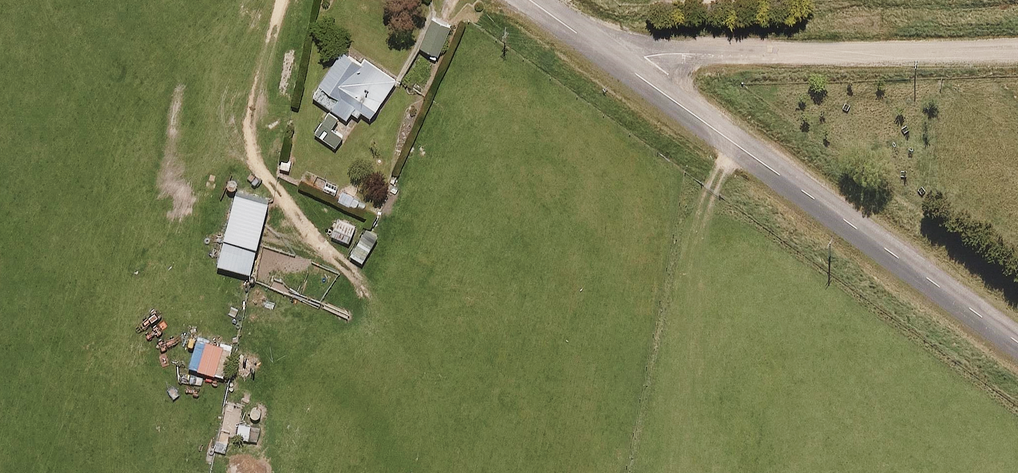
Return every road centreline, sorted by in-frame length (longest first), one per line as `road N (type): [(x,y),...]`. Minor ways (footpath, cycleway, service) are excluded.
road 1 (unclassified): [(633,71),(1017,342)]
road 2 (unclassified): [(633,71),(646,57),(672,54),(1017,48)]
road 3 (unclassified): [(532,0),(633,71)]

